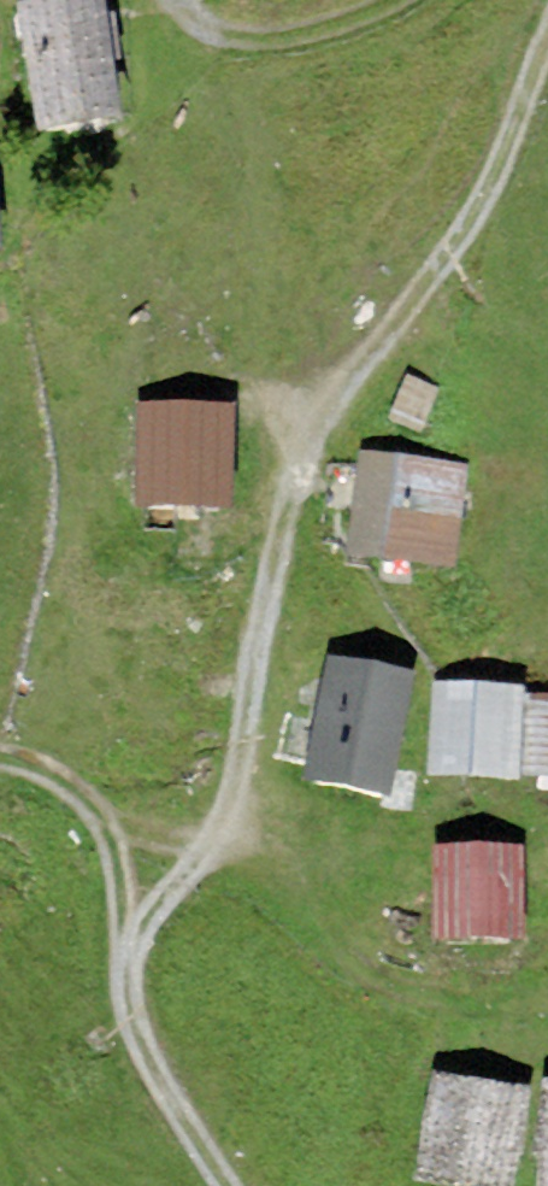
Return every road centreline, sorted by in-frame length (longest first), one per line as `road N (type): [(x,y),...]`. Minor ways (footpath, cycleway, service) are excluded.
road 1 (track): [(228,1185),(127,1007),(127,955),(231,836),(293,485),(328,407),(498,155),(547,20)]
road 2 (track): [(433,0),(407,23),(297,46),(178,22),(168,0)]
road 3 (track): [(127,955),(92,796),(42,773),(0,766)]

